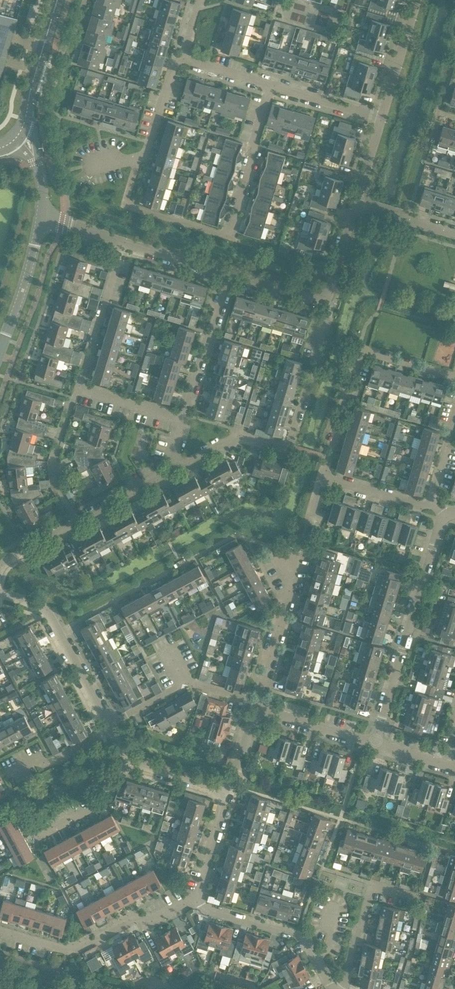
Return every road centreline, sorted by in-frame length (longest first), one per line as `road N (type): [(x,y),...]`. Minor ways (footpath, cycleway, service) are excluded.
road 1 (residential): [(259,716),(258,696),(298,555),(237,536),(61,631)]
road 2 (residential): [(141,156),(125,205),(229,237),(271,86)]
road 3 (residential): [(170,472),(238,436),(292,446),(327,301)]
road 4 (residential): [(373,744),(447,514)]
road 5 (residential): [(322,478),(360,351),(454,378)]
road 6 (residential): [(0,931),(69,951),(196,900)]
road 7 (residential): [(185,422),(230,274)]
road 8 (residential): [(77,389),(123,242)]
road 9 (residential): [(342,988),(370,885),(415,896)]
road 10 (tertiary): [(17,137),(58,0)]
road 11 (residential): [(77,522),(54,465),(77,389)]
road 12 (tertiary): [(0,350),(41,219)]
road 13 (residential): [(316,957),(301,937),(196,900)]
road 14 (residential): [(34,839),(108,799),(129,760)]
road 15 (residential): [(382,119),(418,0)]

